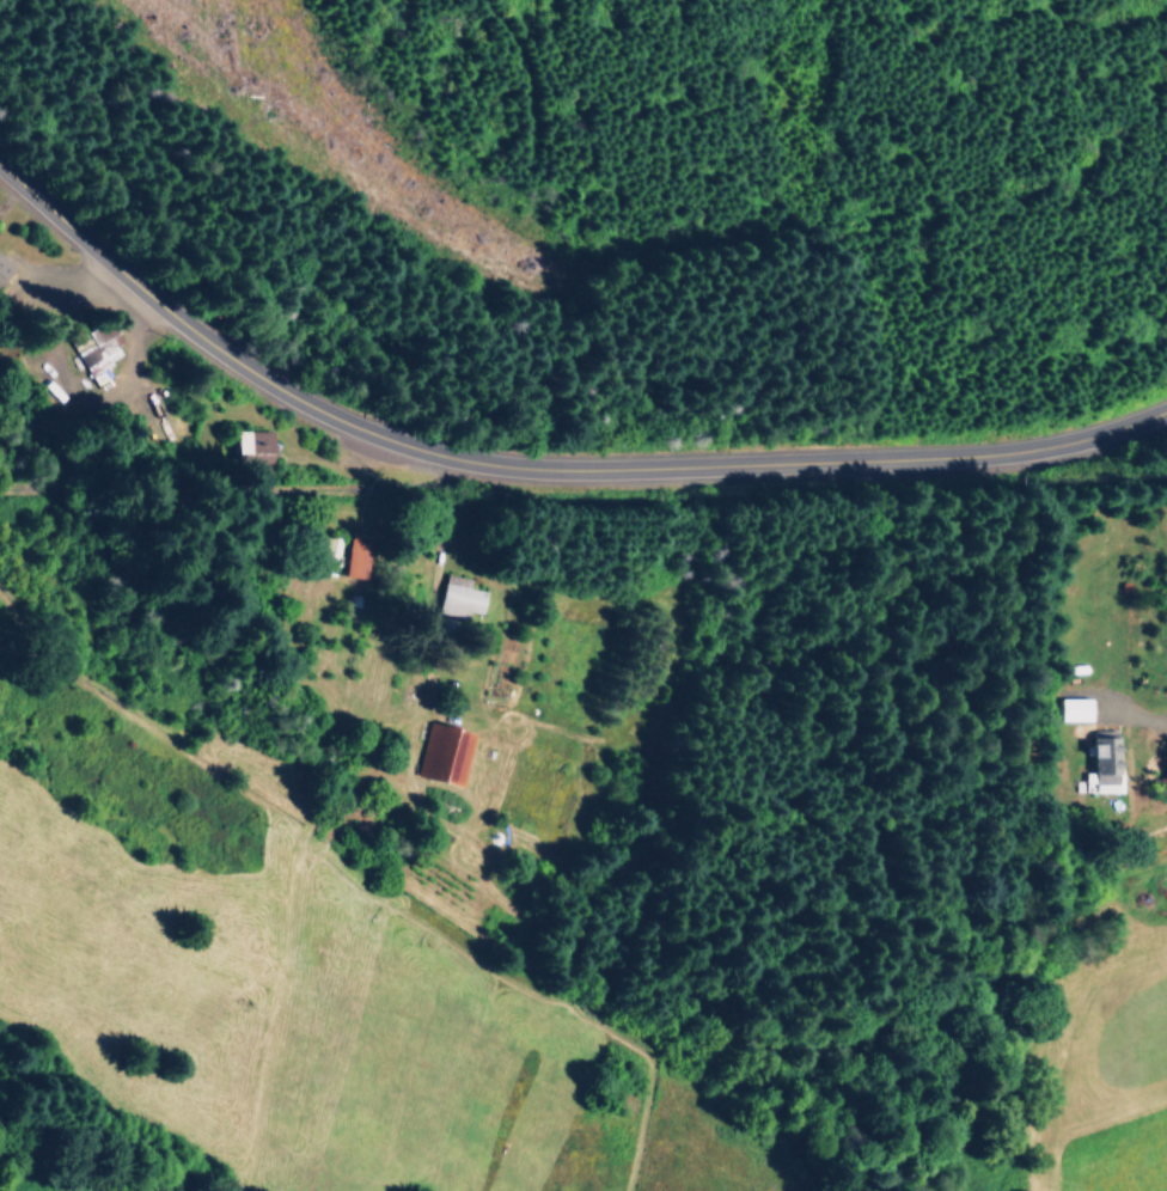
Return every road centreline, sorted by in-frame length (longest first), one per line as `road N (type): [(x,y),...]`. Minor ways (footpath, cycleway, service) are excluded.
road 1 (secondary): [(0,189),(276,410),(457,466),(591,481),(905,470),(1104,439),(1166,418)]

